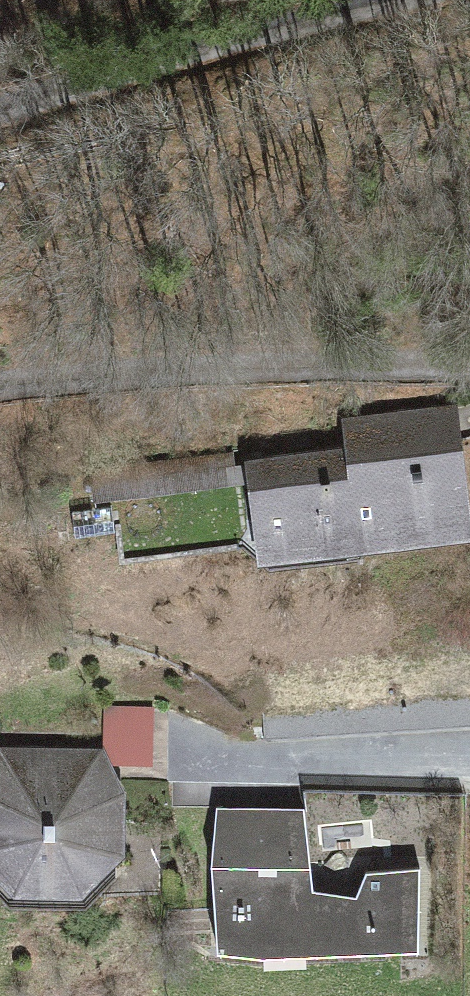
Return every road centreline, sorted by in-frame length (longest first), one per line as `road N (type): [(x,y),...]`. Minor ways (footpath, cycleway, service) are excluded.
road 1 (residential): [(469,363),(176,363),(0,376)]
road 2 (residential): [(0,91),(388,0)]
road 3 (residential): [(469,772),(195,776)]

